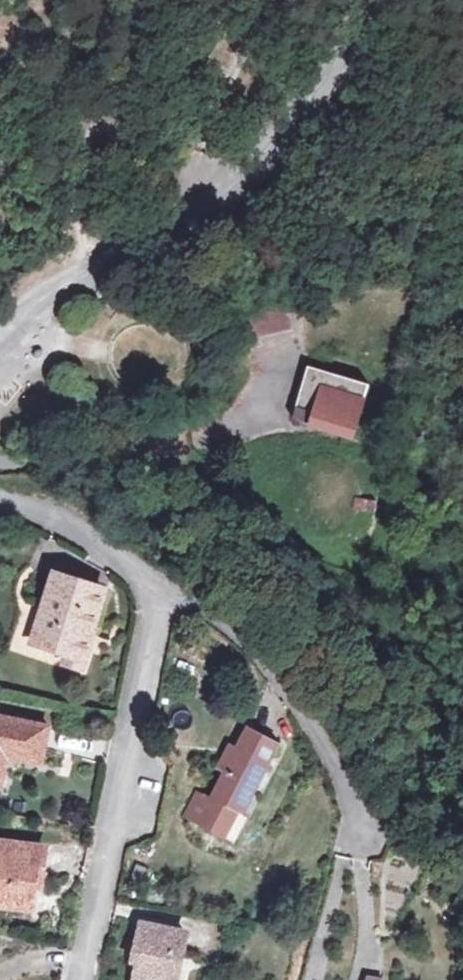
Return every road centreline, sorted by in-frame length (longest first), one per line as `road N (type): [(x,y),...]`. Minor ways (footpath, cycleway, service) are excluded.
road 1 (residential): [(0,341),(184,219),(332,85),(377,0)]
road 2 (residential): [(80,979),(160,585)]
road 3 (residential): [(366,842),(318,736),(269,662),(237,628),(160,585)]
road 4 (residential): [(160,585),(95,541),(0,501)]

